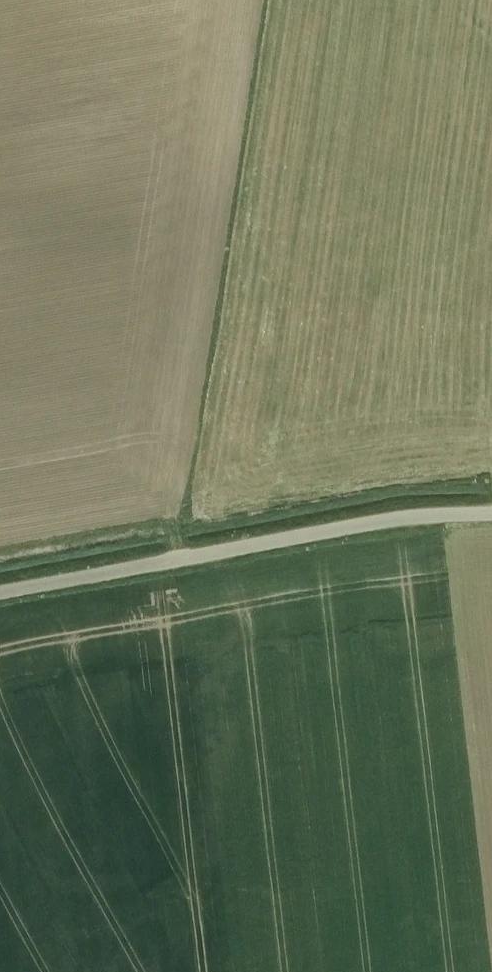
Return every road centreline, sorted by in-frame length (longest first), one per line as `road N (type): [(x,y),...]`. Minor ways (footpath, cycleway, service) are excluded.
road 1 (unclassified): [(0,589),(437,512),(491,510)]

